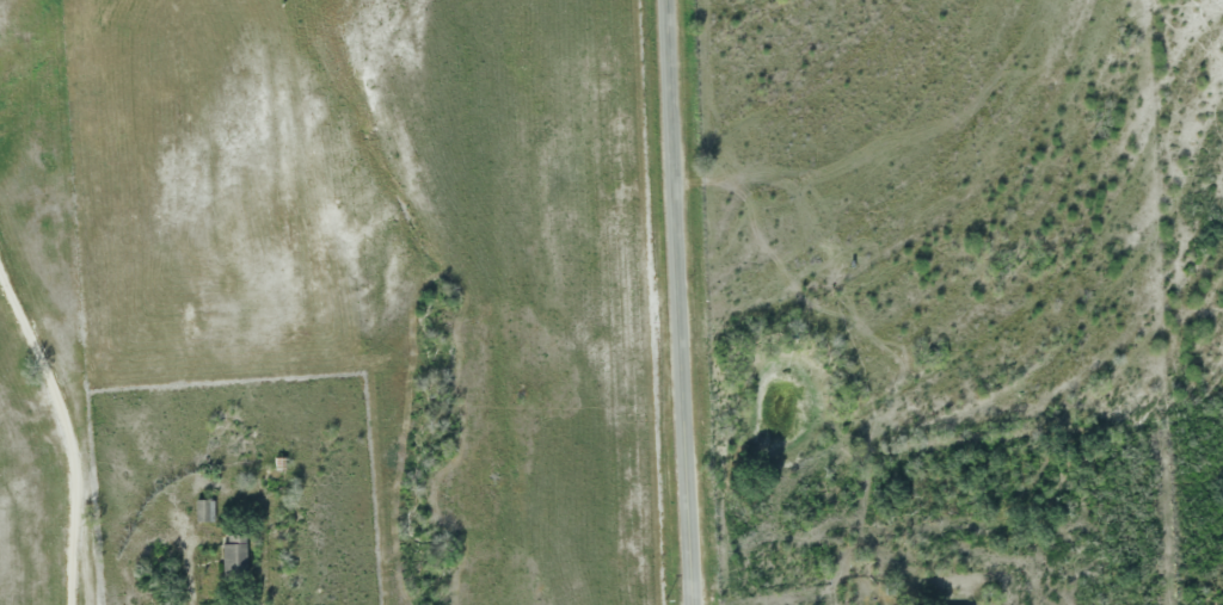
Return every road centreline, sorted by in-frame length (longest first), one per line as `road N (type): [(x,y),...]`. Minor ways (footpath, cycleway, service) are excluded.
road 1 (residential): [(701,604),(687,245),(669,129),(664,0)]

